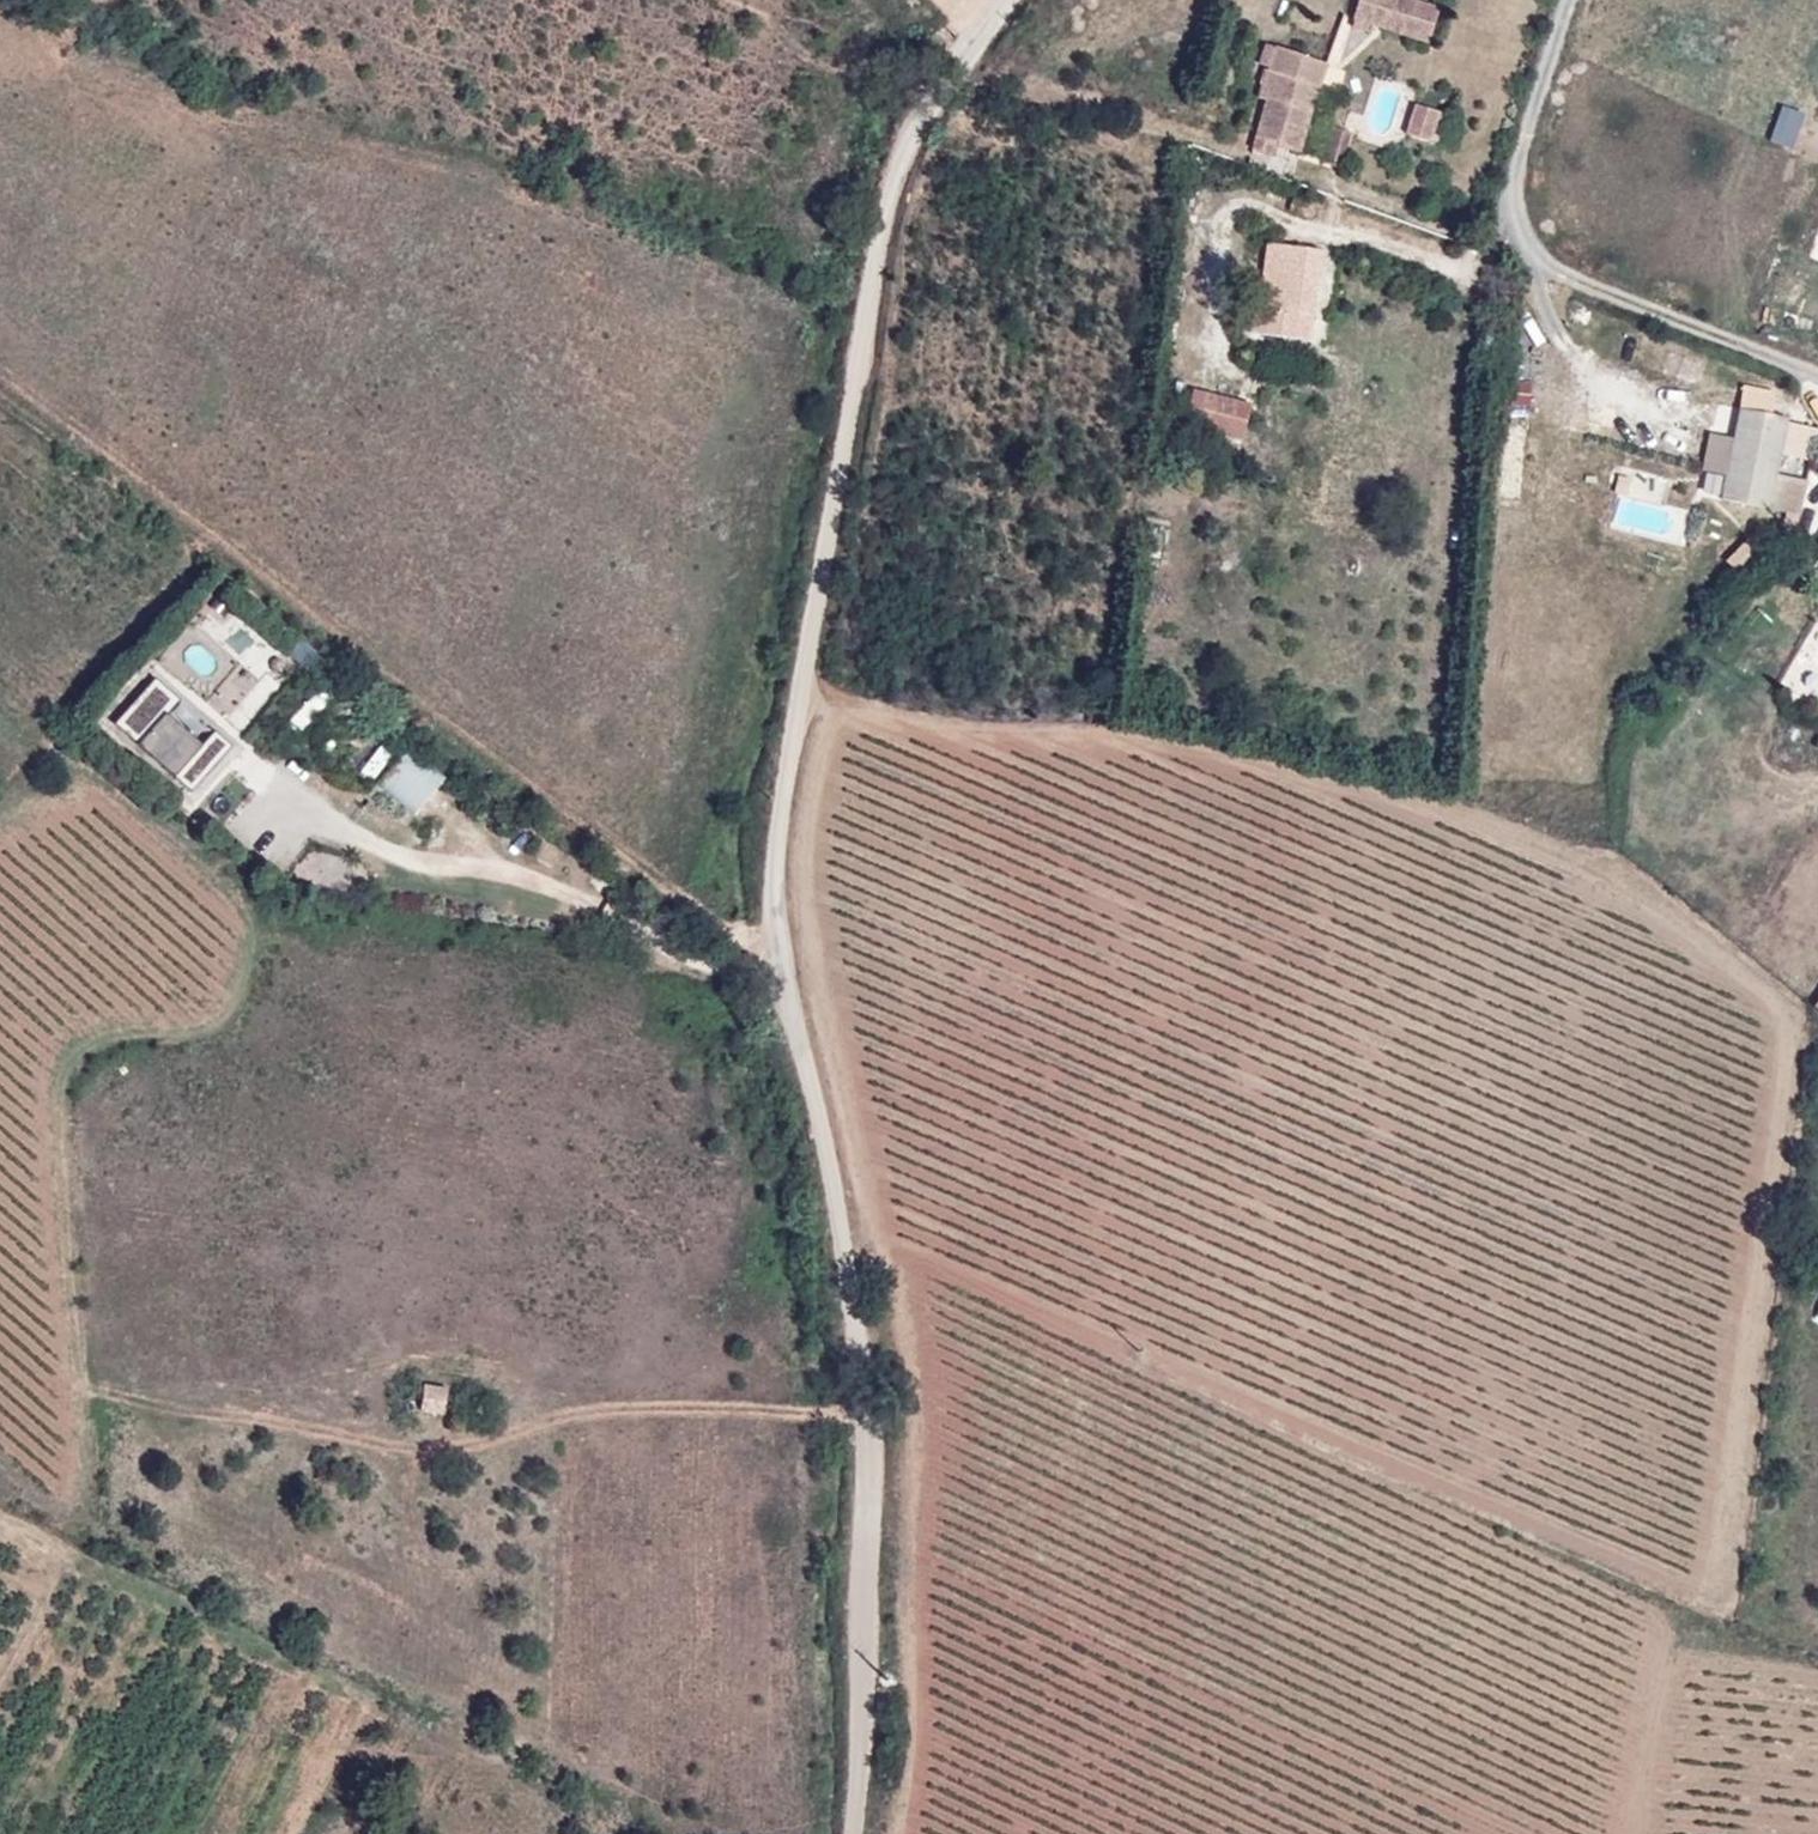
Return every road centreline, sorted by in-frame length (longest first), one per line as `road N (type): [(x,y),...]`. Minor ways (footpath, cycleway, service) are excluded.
road 1 (tertiary): [(1009,0),(960,66),(893,195),(825,531),(809,693),(784,791),(775,950),(830,1181),(863,1440),(851,1746),(836,1833)]

